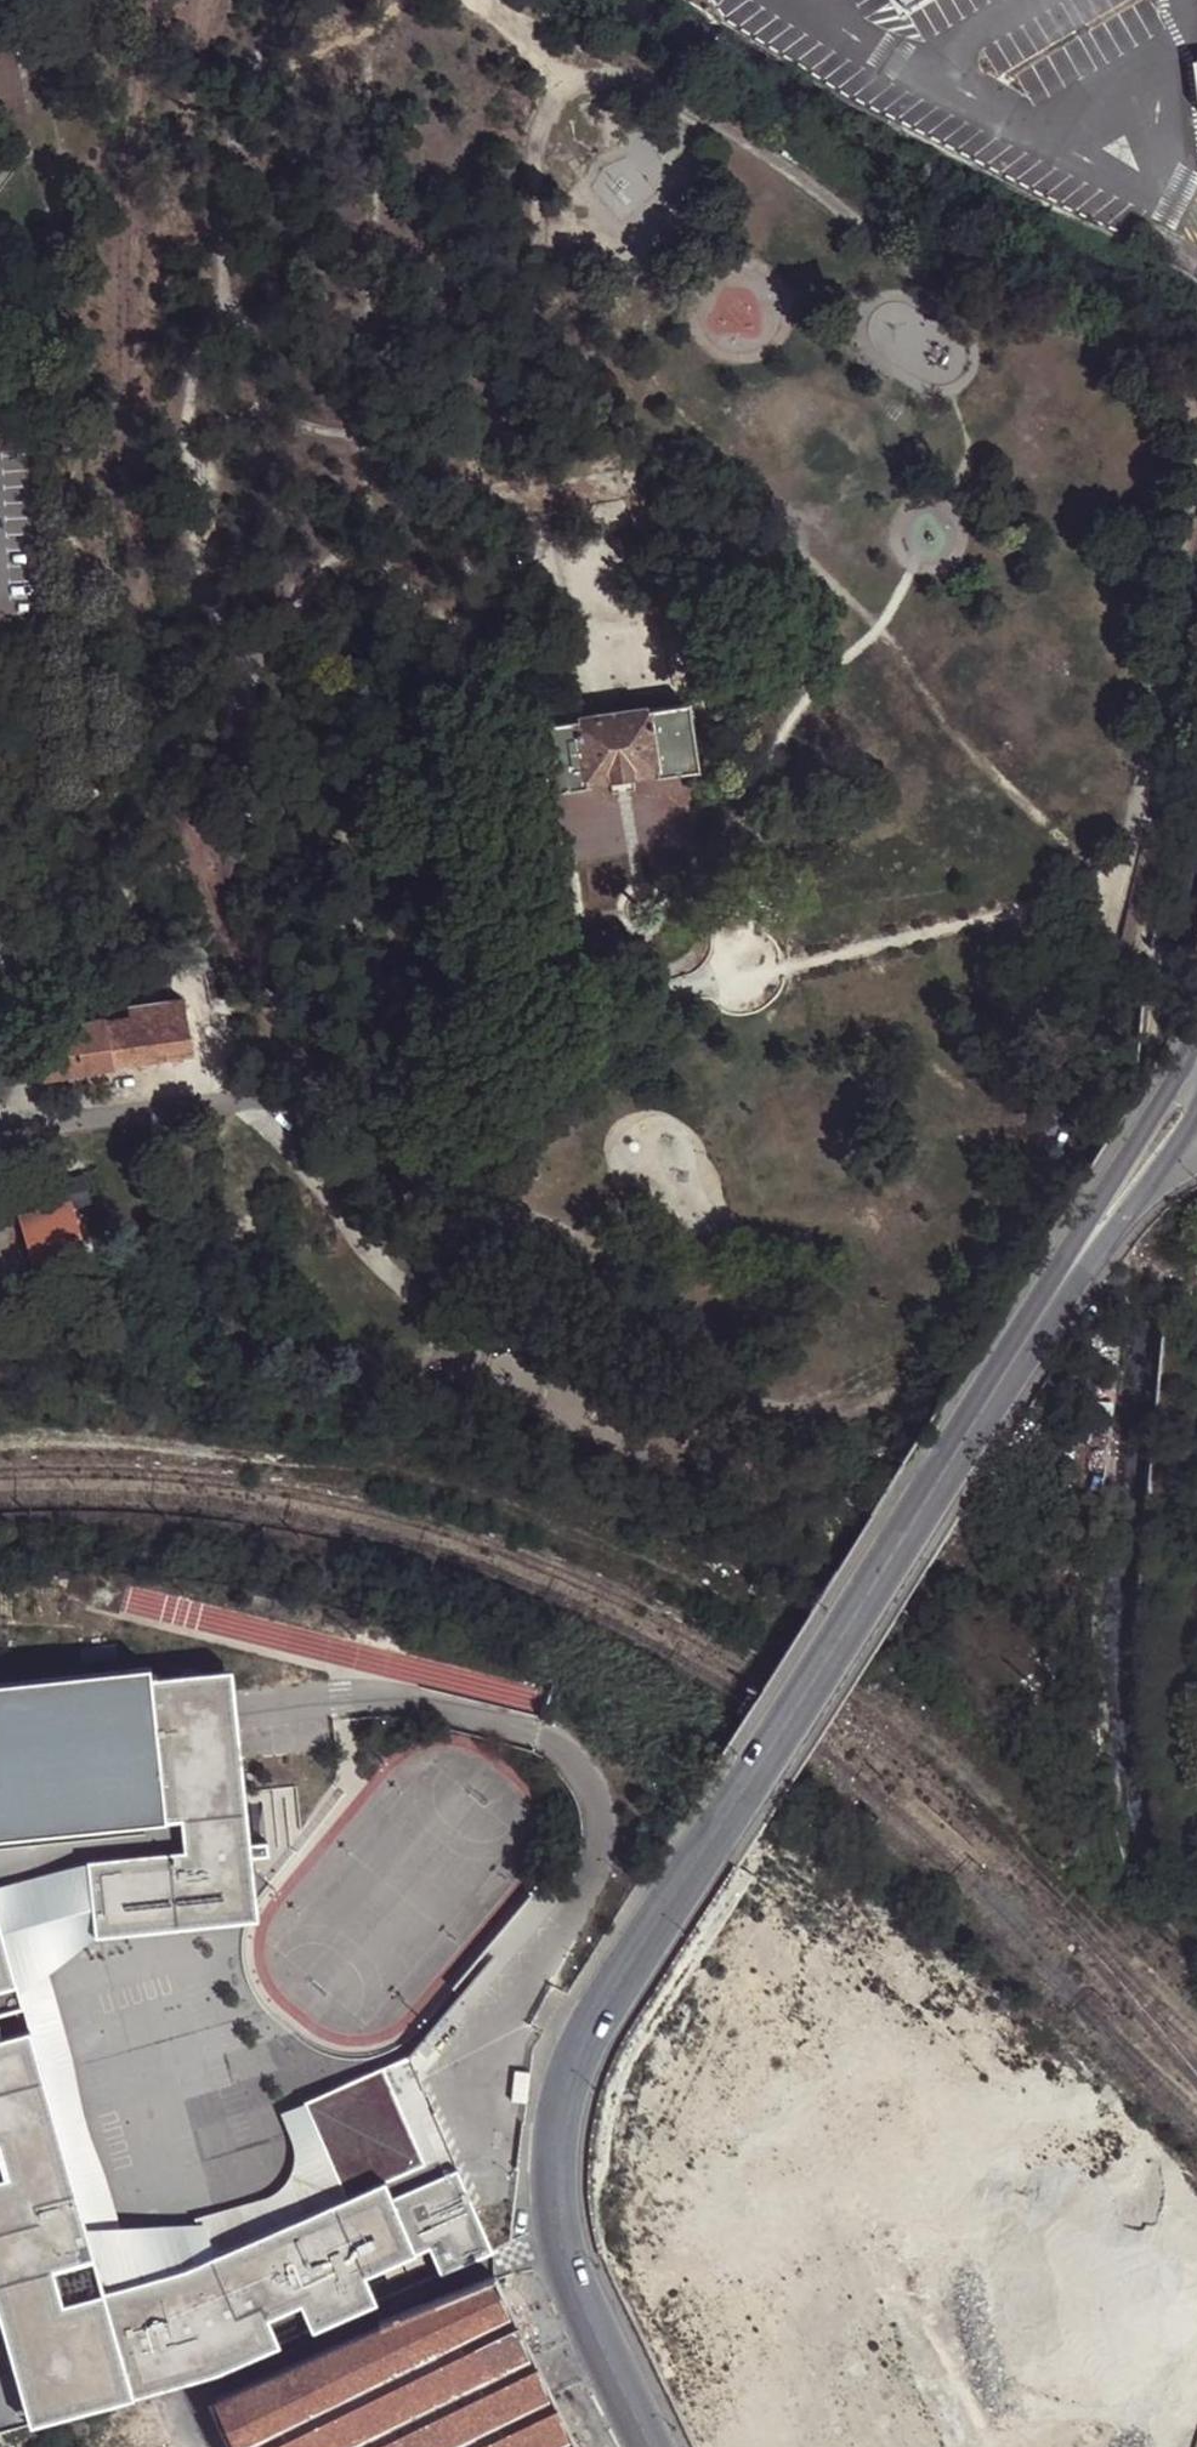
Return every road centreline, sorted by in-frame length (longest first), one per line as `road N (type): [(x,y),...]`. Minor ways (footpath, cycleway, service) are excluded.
road 1 (tertiary): [(654,2446),(575,2269),(563,2207),(562,2155),(597,2038),(905,1524),(1164,1130),(1196,1062)]

